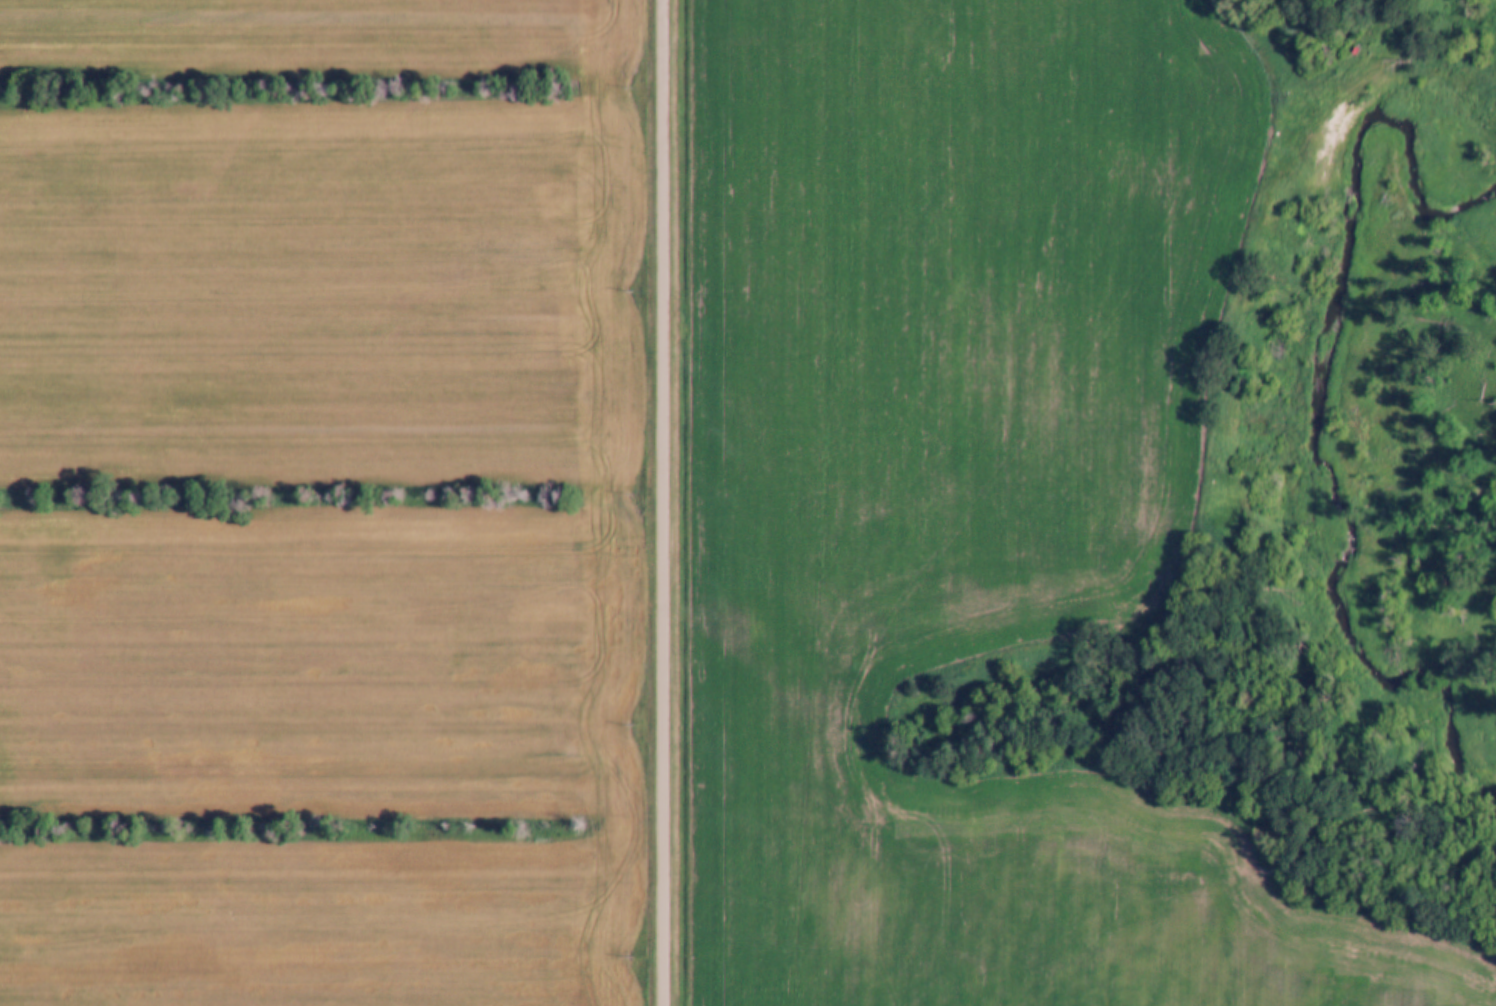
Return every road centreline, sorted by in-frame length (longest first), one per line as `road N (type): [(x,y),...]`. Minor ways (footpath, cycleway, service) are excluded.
road 1 (residential): [(664,1005),(665,0)]

